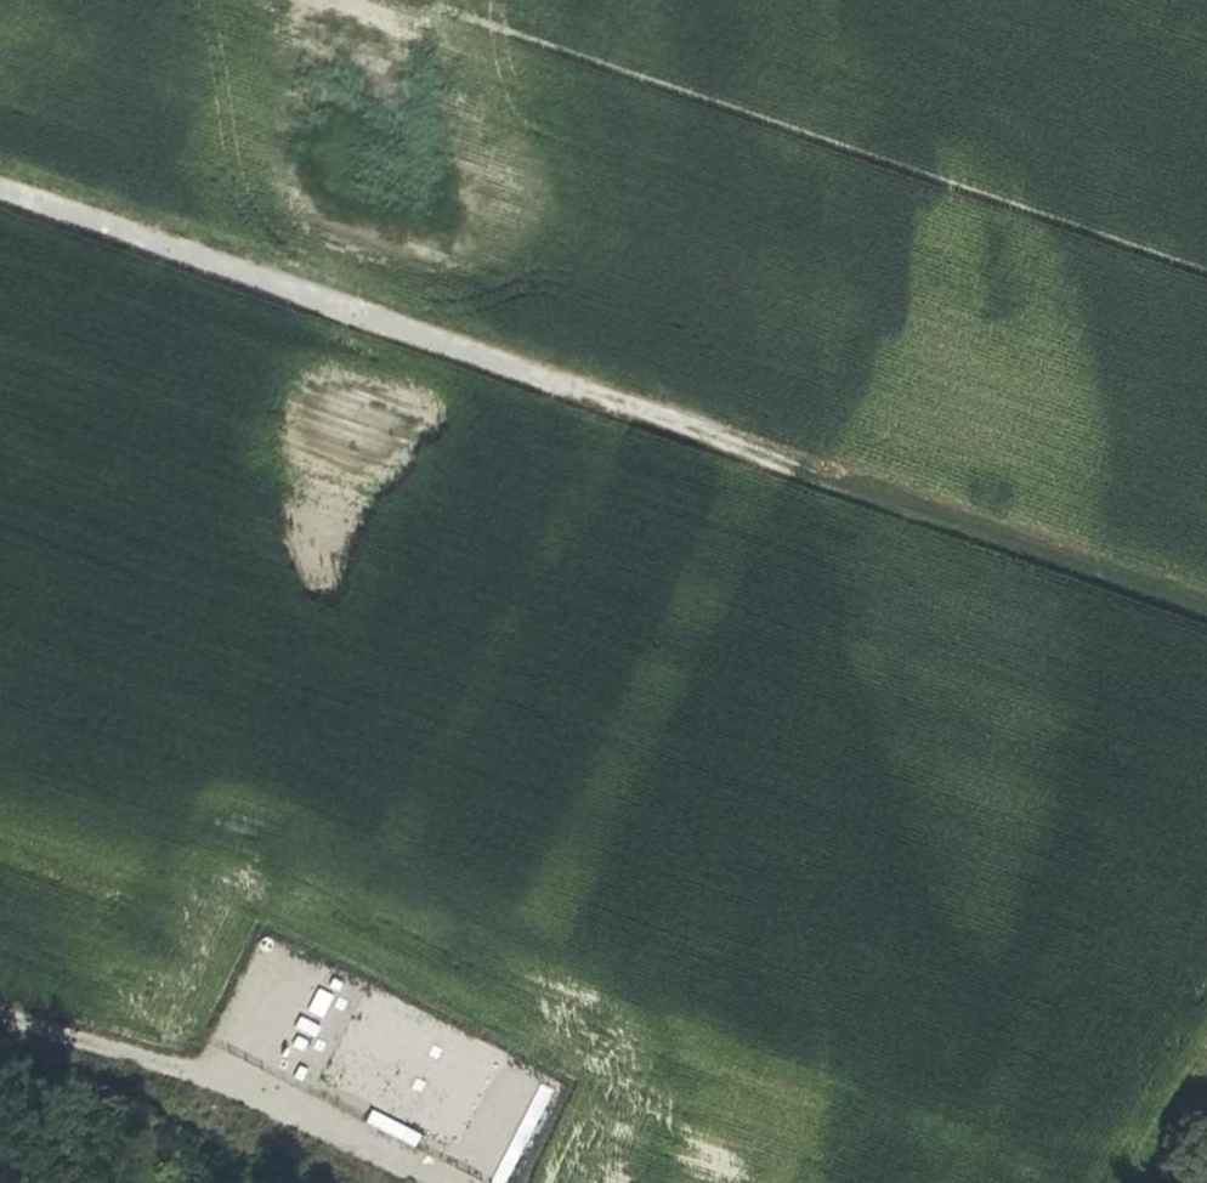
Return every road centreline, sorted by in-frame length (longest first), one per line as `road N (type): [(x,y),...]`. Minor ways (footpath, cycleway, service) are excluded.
road 1 (track): [(1206,593),(0,184)]

